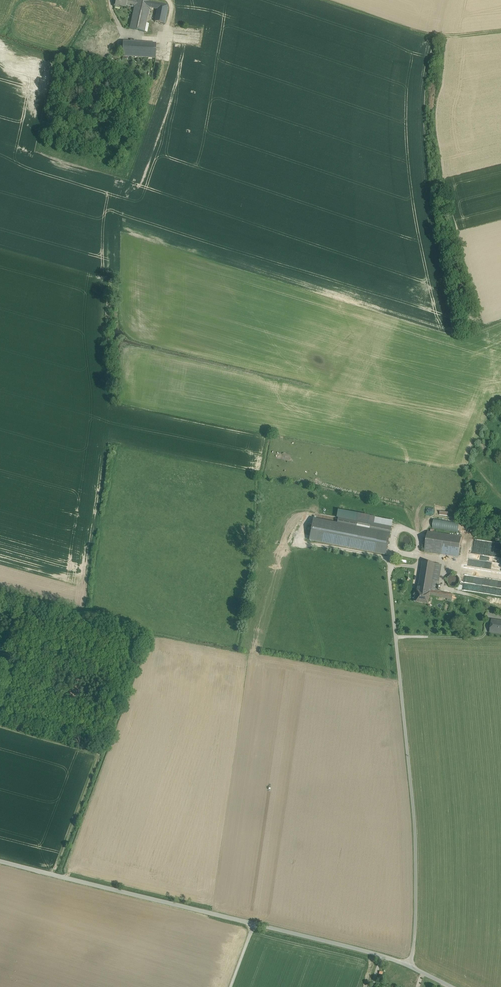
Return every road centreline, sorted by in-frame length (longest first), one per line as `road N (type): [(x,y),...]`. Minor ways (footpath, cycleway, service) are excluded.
road 1 (unclassified): [(254,923),(0,861)]
road 2 (track): [(56,875),(101,756),(0,728)]
road 3 (unclassified): [(450,986),(382,955),(254,923)]
road 4 (track): [(326,0),(434,38),(500,31)]

